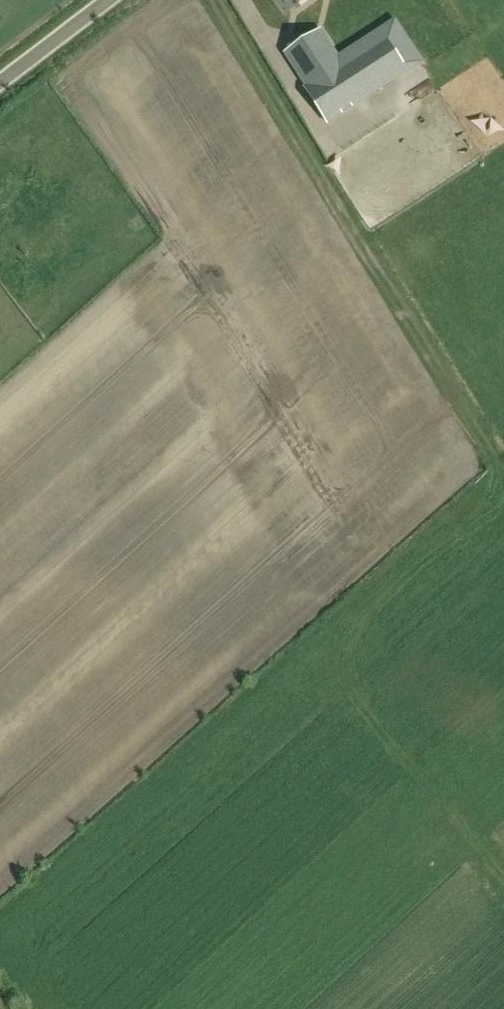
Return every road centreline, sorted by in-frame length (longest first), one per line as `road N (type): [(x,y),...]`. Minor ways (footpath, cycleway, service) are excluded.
road 1 (unclassified): [(0,98),(130,0)]

